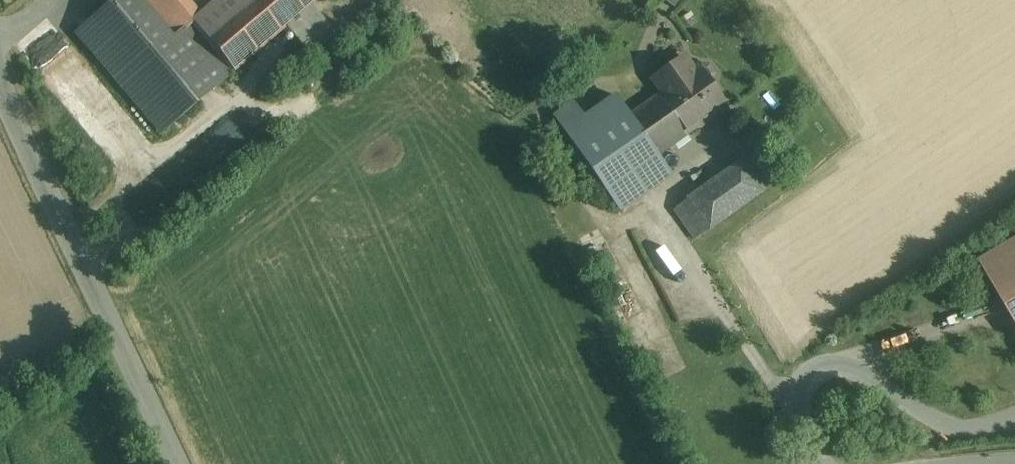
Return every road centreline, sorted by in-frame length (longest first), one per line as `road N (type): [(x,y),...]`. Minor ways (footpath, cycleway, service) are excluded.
road 1 (unclassified): [(0,76),(178,463)]

